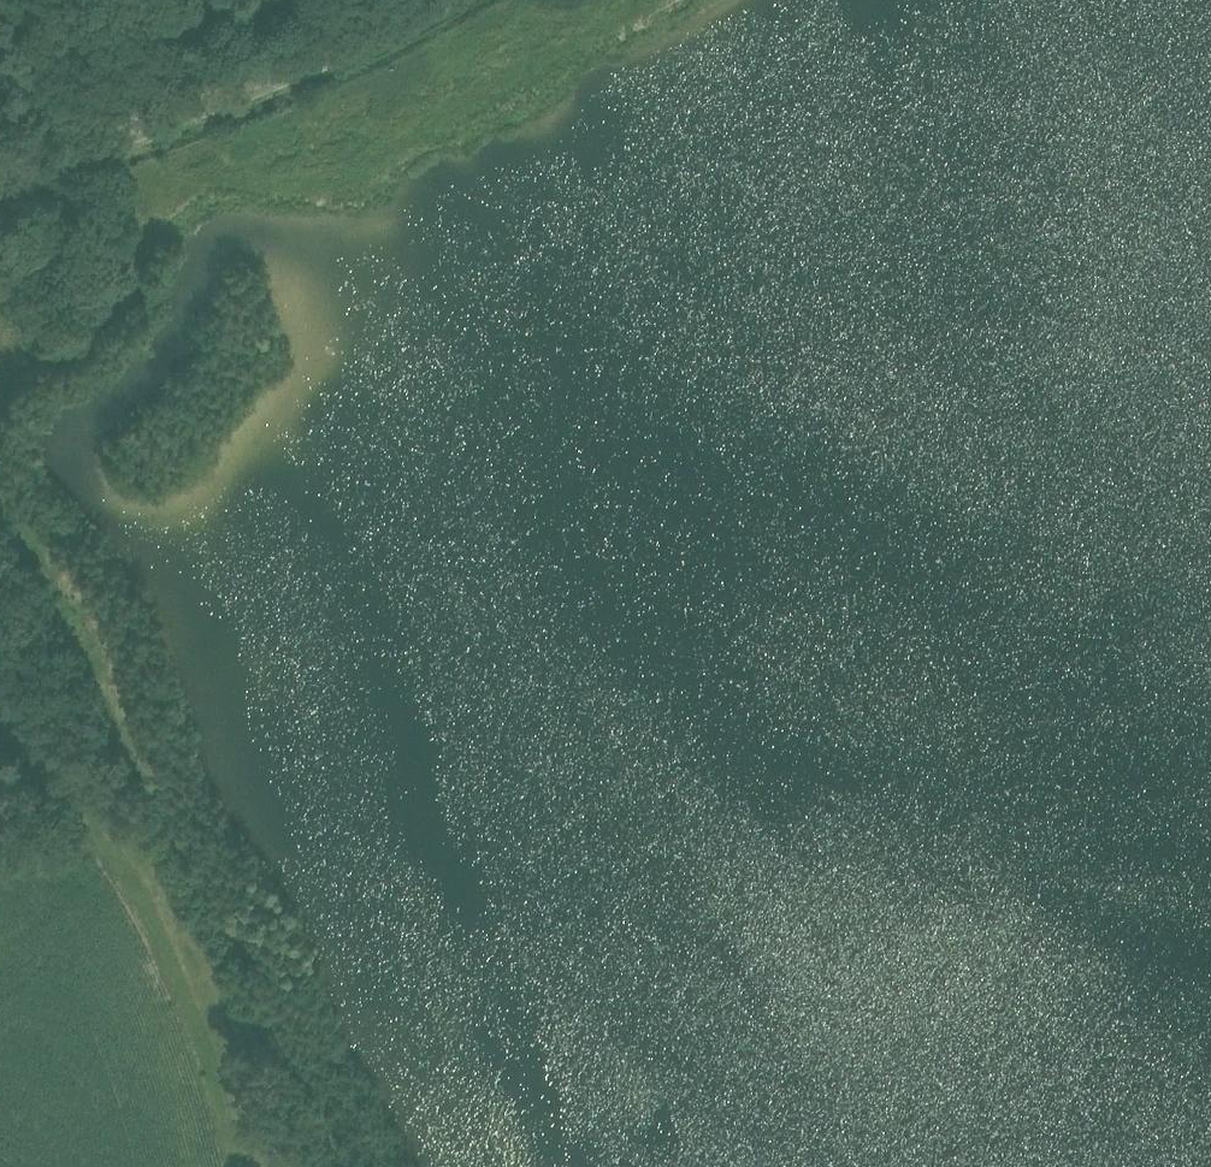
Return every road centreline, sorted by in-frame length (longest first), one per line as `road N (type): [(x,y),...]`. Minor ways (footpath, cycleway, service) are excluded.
road 1 (unclassified): [(0,179),(137,137),(321,65),(437,0)]
road 2 (track): [(126,0),(137,137)]

